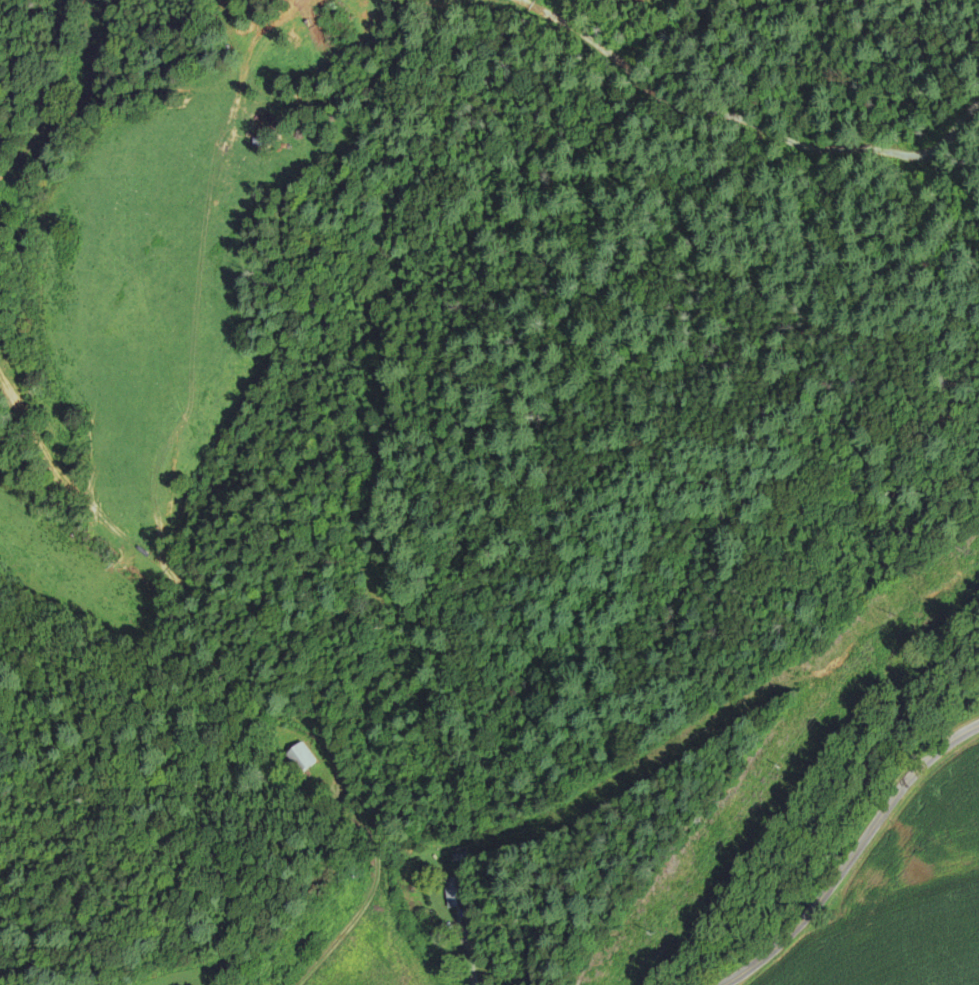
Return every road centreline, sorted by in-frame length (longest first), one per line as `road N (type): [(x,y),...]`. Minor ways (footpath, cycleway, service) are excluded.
road 1 (secondary): [(722,984),(777,947),(923,764),(978,725)]

